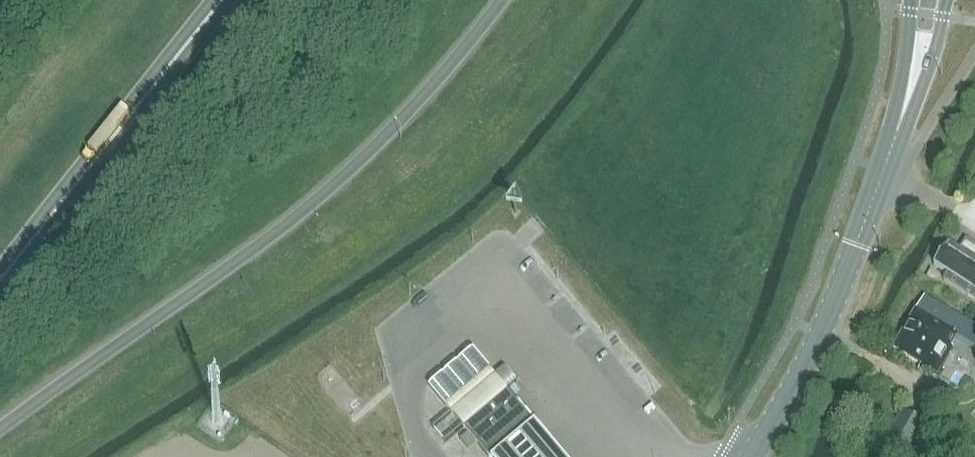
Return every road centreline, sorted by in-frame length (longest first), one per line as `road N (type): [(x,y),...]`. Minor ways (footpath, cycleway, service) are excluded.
road 1 (trunk): [(0,433),(291,228),(421,100),(505,0)]
road 2 (tertiary): [(751,456),(835,299),(908,94)]
road 3 (trunk): [(0,280),(222,0)]

